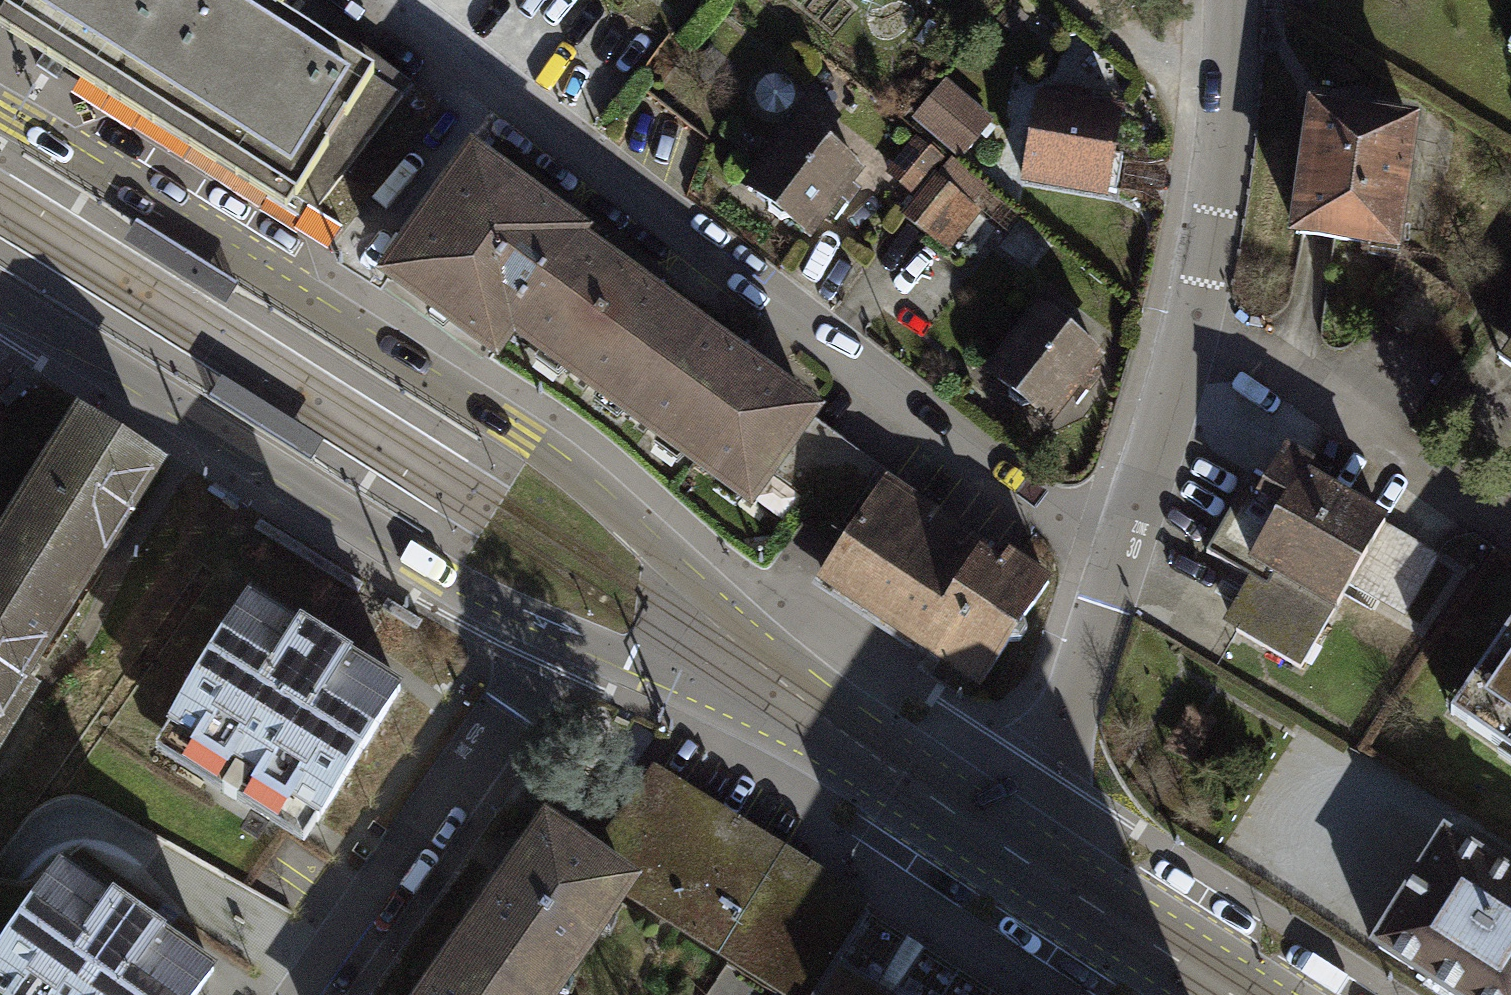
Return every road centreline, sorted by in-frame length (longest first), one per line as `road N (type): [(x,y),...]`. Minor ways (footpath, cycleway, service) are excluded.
road 1 (secondary): [(859,747),(752,634),(550,455),(0,113)]
road 2 (residential): [(1126,535),(1046,507),(382,0)]
road 3 (secondary): [(0,295),(426,567),(550,631)]
road 4 (residential): [(1126,535),(1189,322),(1210,216),(1227,0)]
road 5 (residential): [(550,631),(510,703),(301,994)]
road 6 (residential): [(997,843),(1066,715),(1126,535)]
road 7 (secondary): [(550,631),(859,747)]
road 8 (secondary): [(997,843),(1235,994)]
road 9 (secondary): [(859,747),(997,843)]

